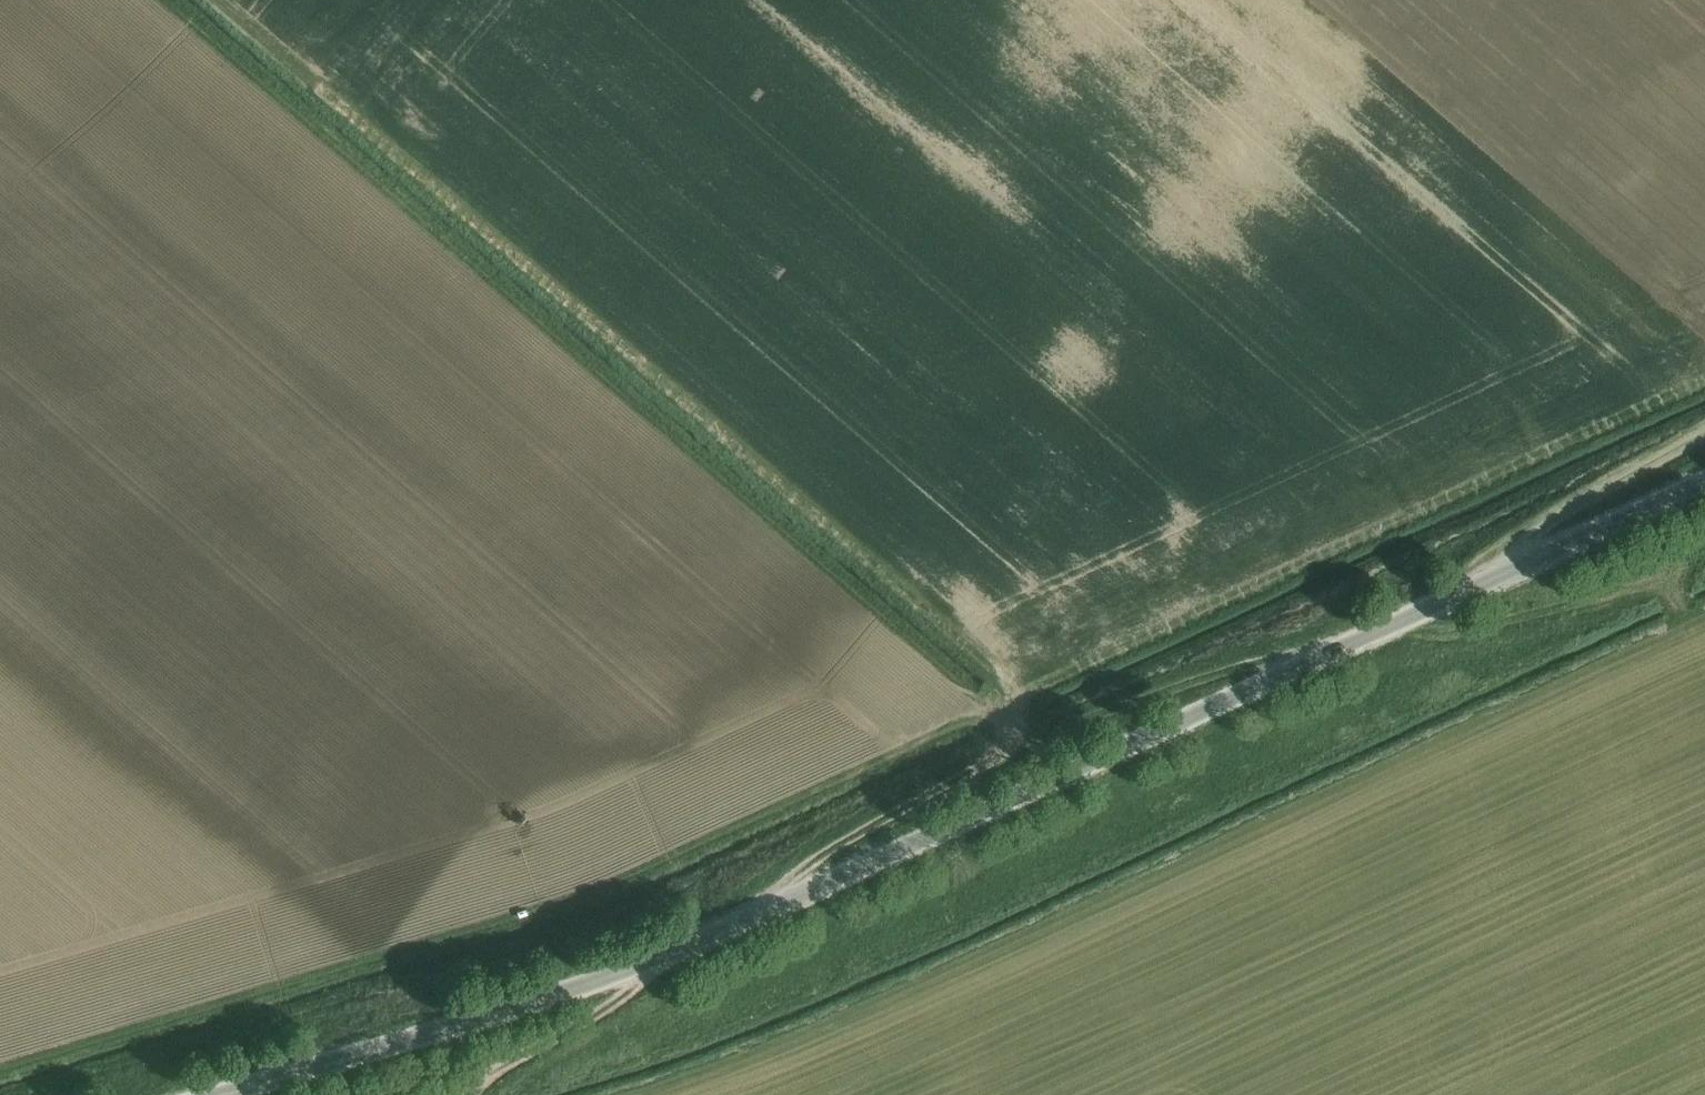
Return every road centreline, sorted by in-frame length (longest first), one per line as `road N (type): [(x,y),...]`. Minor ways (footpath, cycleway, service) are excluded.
road 1 (unclassified): [(234,1094),(645,971),(1704,484)]
road 2 (track): [(1370,634),(1677,590),(1704,568)]

